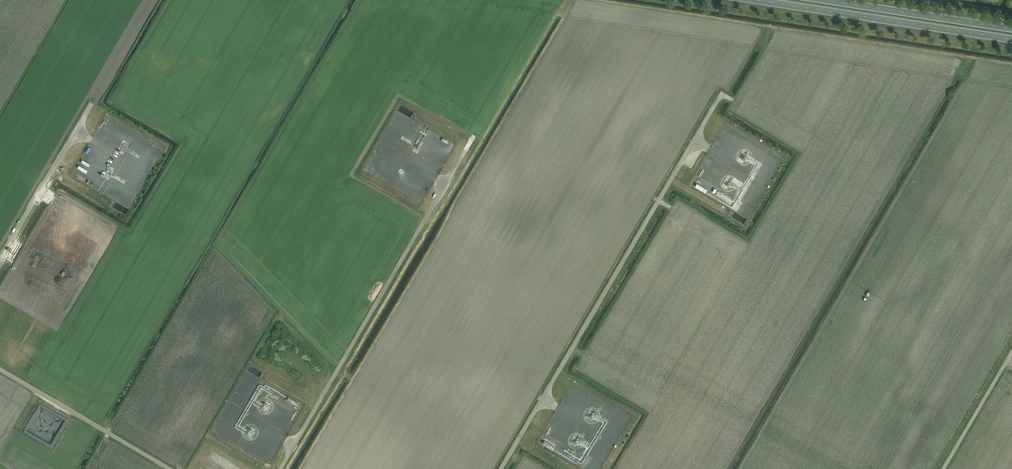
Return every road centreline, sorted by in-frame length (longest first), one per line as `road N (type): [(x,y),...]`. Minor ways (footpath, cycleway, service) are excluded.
road 1 (trunk): [(758,0),(1011,38)]
road 2 (trunk): [(1011,28),(831,0)]

